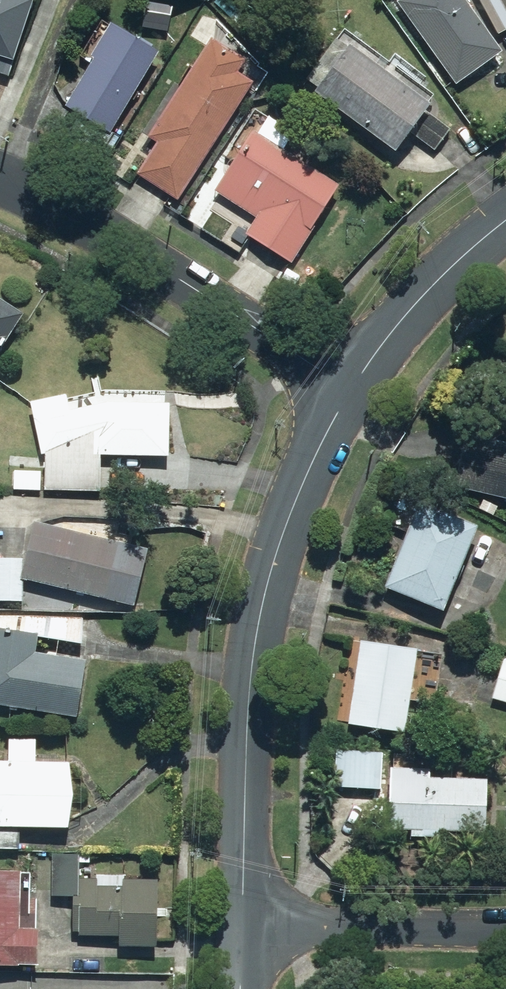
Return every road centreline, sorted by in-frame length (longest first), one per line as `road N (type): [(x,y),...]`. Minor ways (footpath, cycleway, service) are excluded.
road 1 (tertiary): [(241,921),(248,702),(262,605),(299,489),(346,398)]
road 2 (residential): [(0,178),(78,217),(299,355),(346,398)]
road 3 (residential): [(241,921),(505,924)]
road 4 (tertiary): [(346,398),(414,305),(505,221)]

